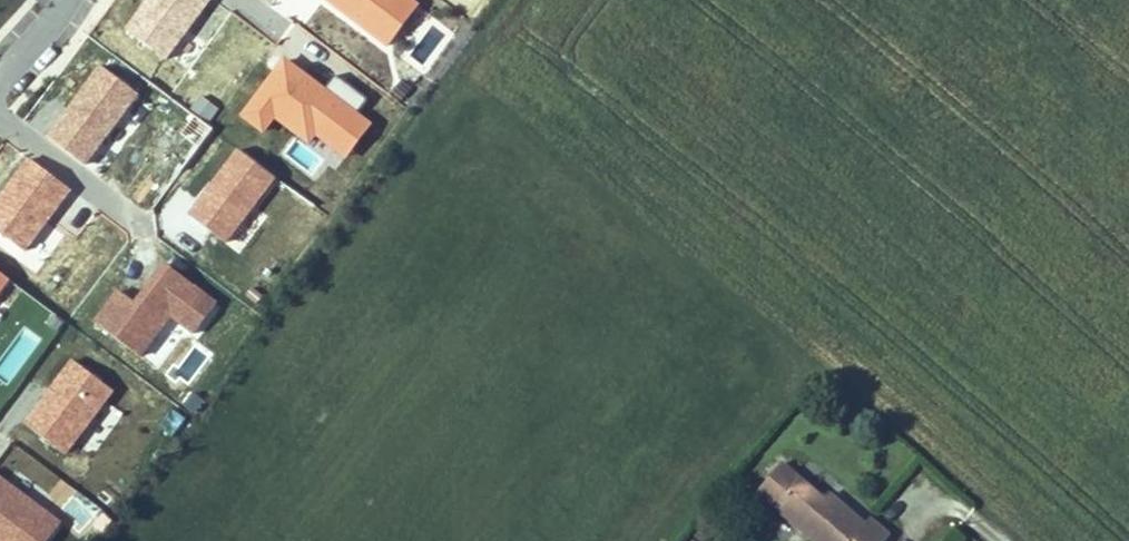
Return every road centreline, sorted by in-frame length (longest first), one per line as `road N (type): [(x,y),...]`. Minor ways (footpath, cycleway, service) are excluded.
road 1 (residential): [(143,224),(0,117)]

